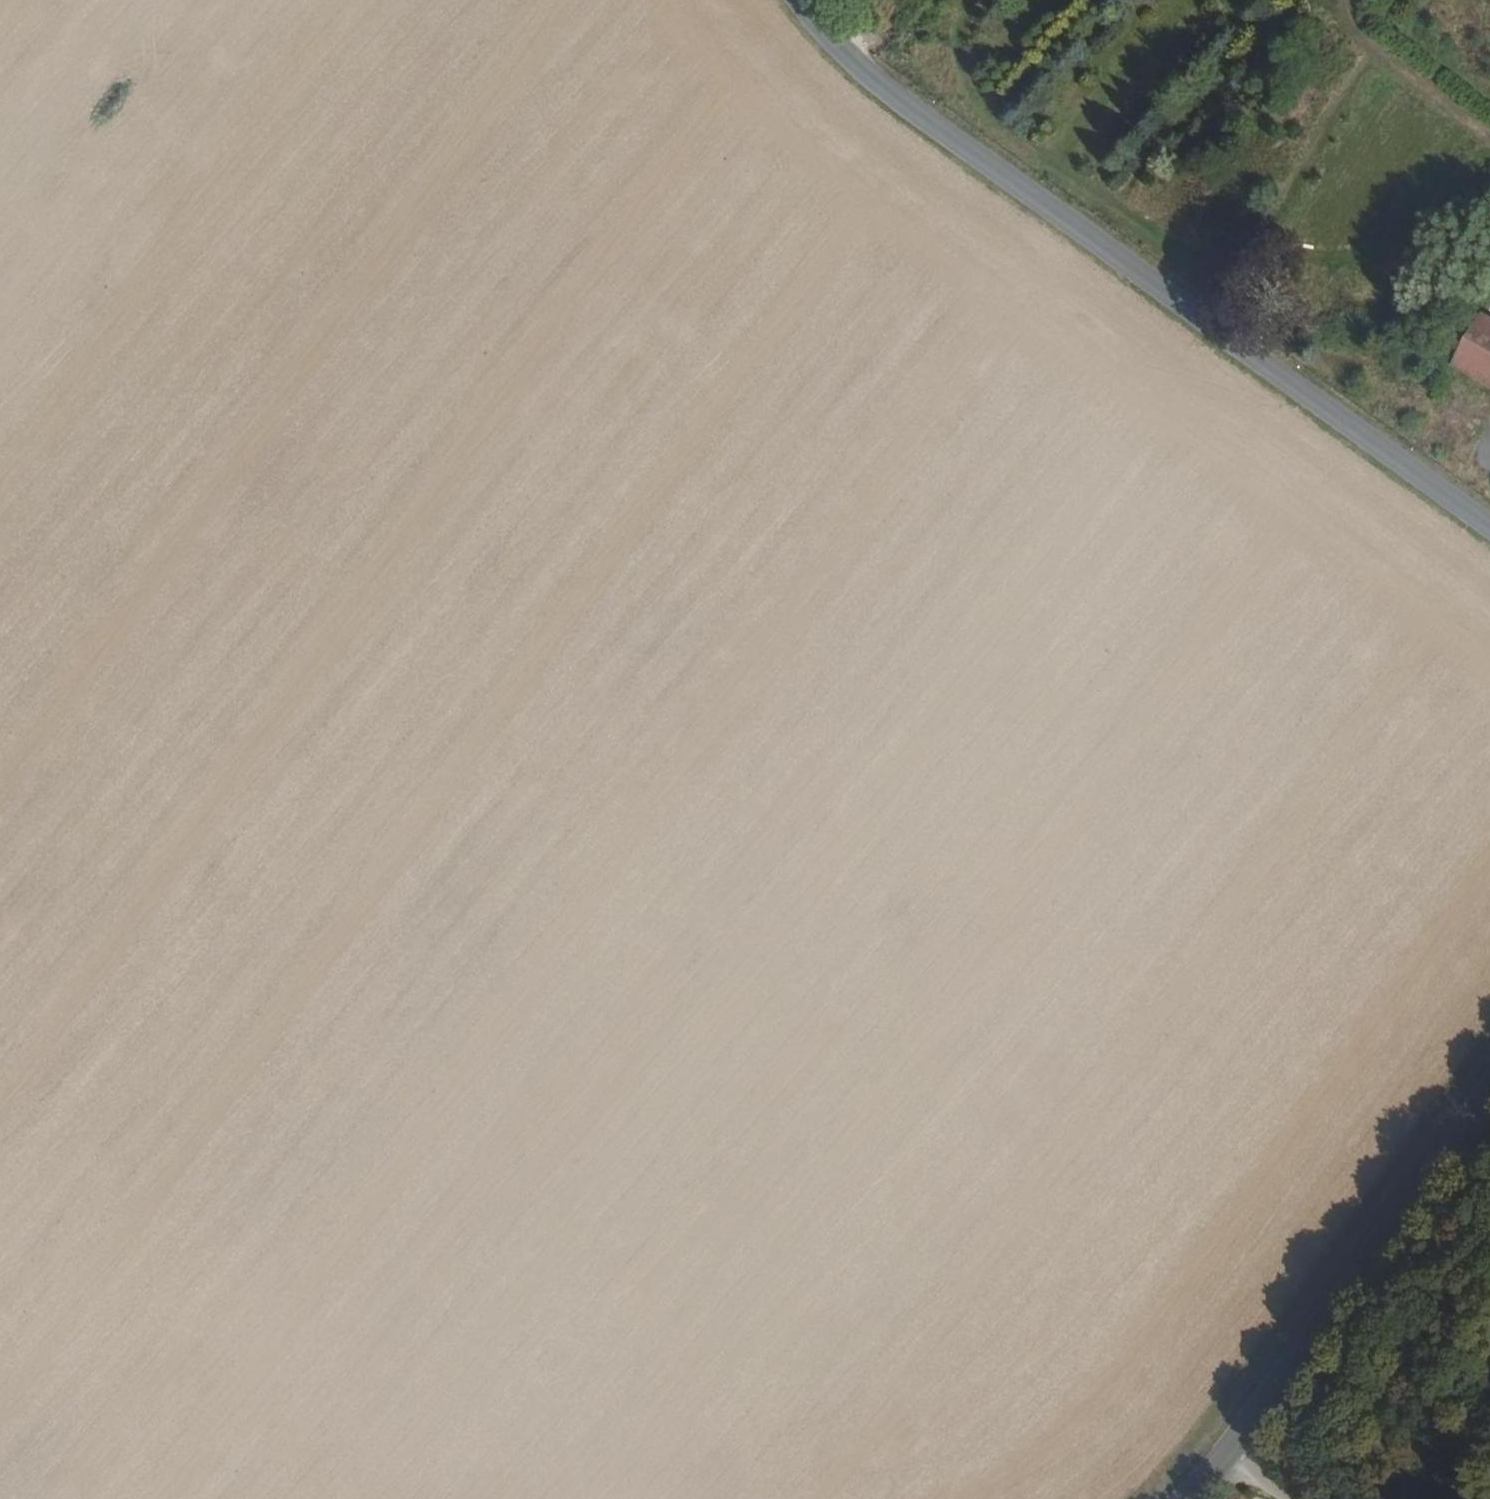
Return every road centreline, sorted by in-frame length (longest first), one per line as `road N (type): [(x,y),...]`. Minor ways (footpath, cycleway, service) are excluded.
road 1 (residential): [(797,0),(851,67),(1489,526)]
road 2 (primary): [(1226,1447),(1489,1082)]

